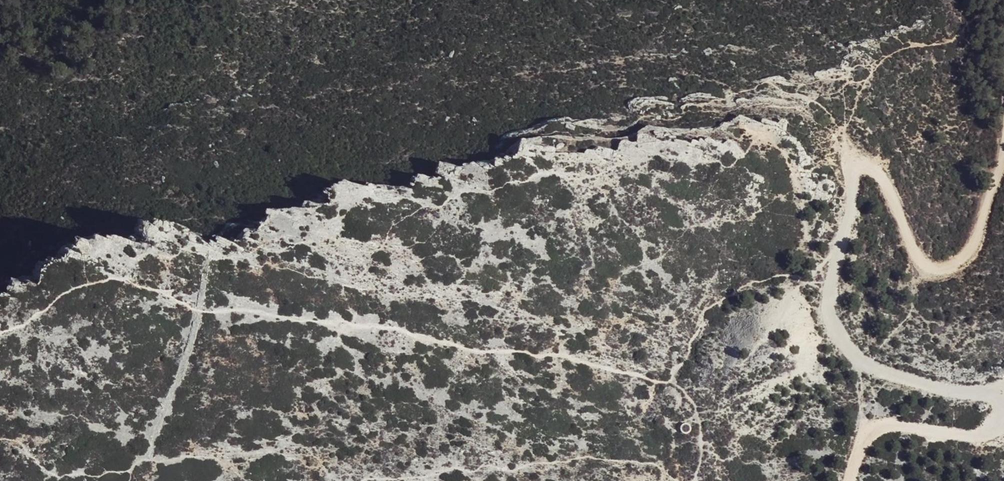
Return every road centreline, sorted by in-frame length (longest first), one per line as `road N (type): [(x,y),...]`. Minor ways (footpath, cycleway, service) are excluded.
road 1 (track): [(836,261),(847,175),(861,163),(882,176),(930,268),(968,262),(982,241),(1003,120)]
road 2 (track): [(1003,399),(896,377),(854,354),(835,327),(830,300),(836,261)]
road 3 (track): [(850,480),(875,428),(896,423),(972,435),(1003,422)]

